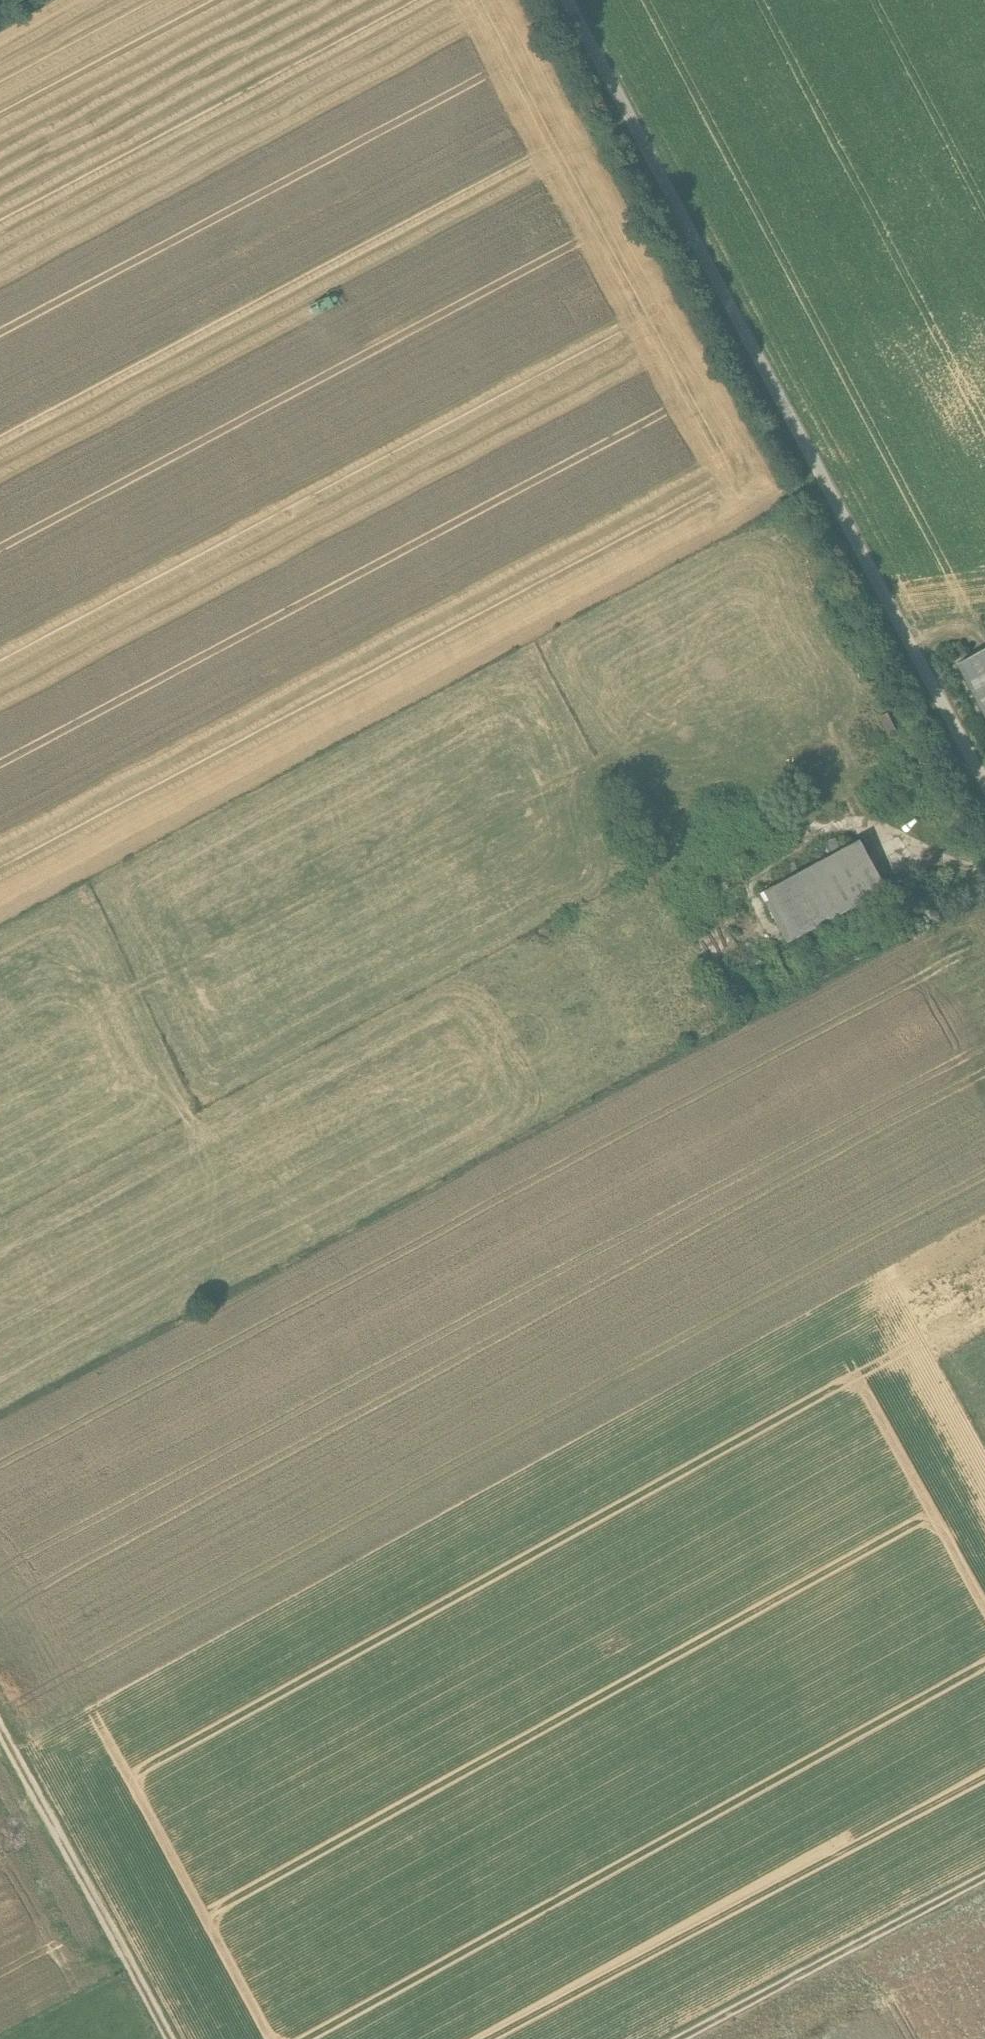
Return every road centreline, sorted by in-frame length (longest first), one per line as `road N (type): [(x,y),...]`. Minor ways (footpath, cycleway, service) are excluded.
road 1 (track): [(566,0),(984,782)]
road 2 (track): [(165,2038),(0,1731)]
road 3 (track): [(685,2038),(984,1879)]

